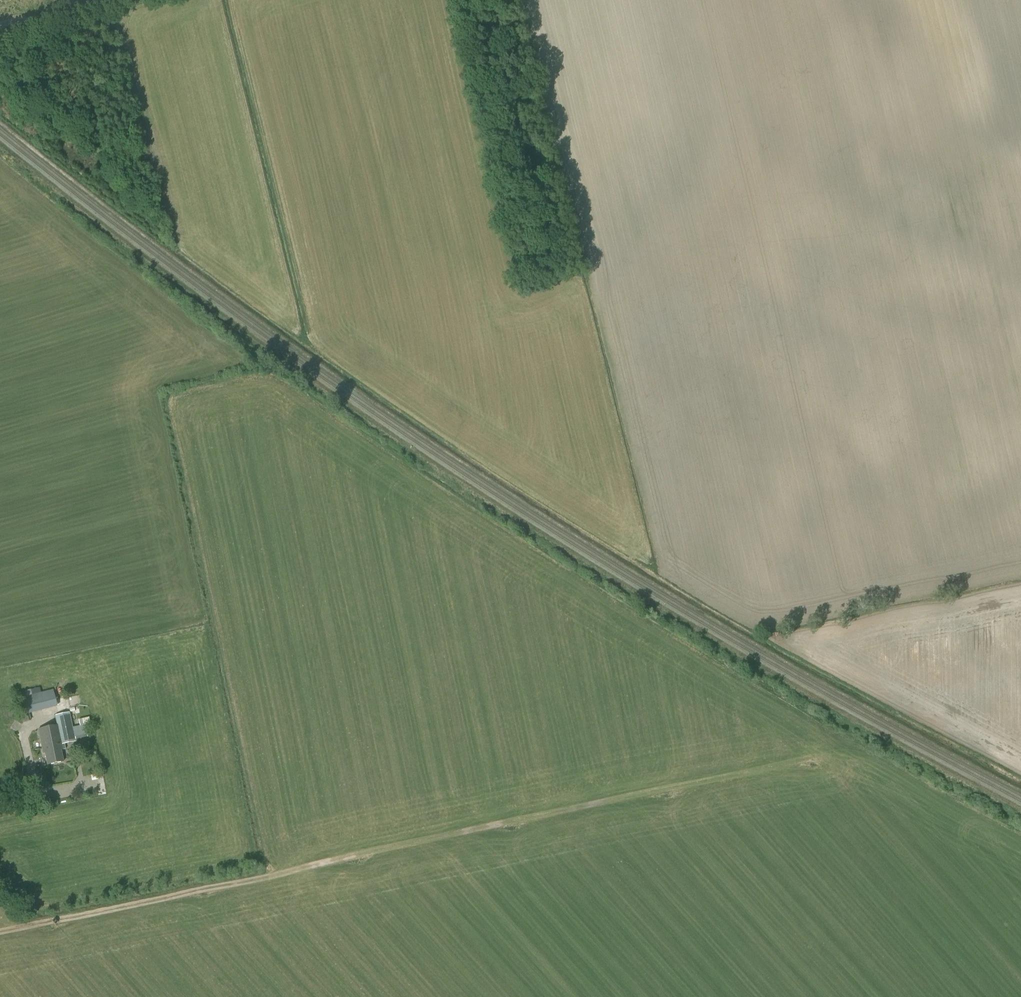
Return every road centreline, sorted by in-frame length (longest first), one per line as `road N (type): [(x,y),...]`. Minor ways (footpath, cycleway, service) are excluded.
road 1 (unclassified): [(0,41),(120,0)]

